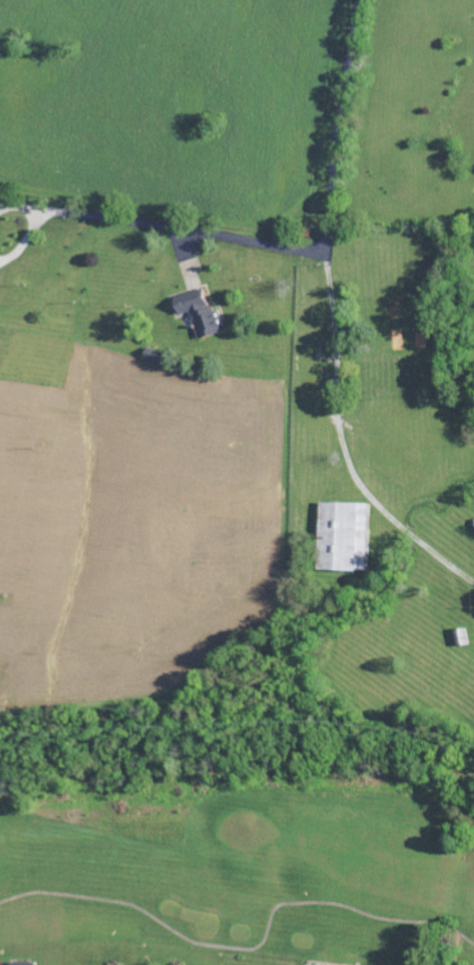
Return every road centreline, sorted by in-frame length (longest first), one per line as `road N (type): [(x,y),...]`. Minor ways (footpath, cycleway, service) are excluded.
road 1 (residential): [(0,204),(296,251),(323,245),(364,0)]
road 2 (residential): [(0,331),(11,331),(91,411),(67,523),(0,566)]

